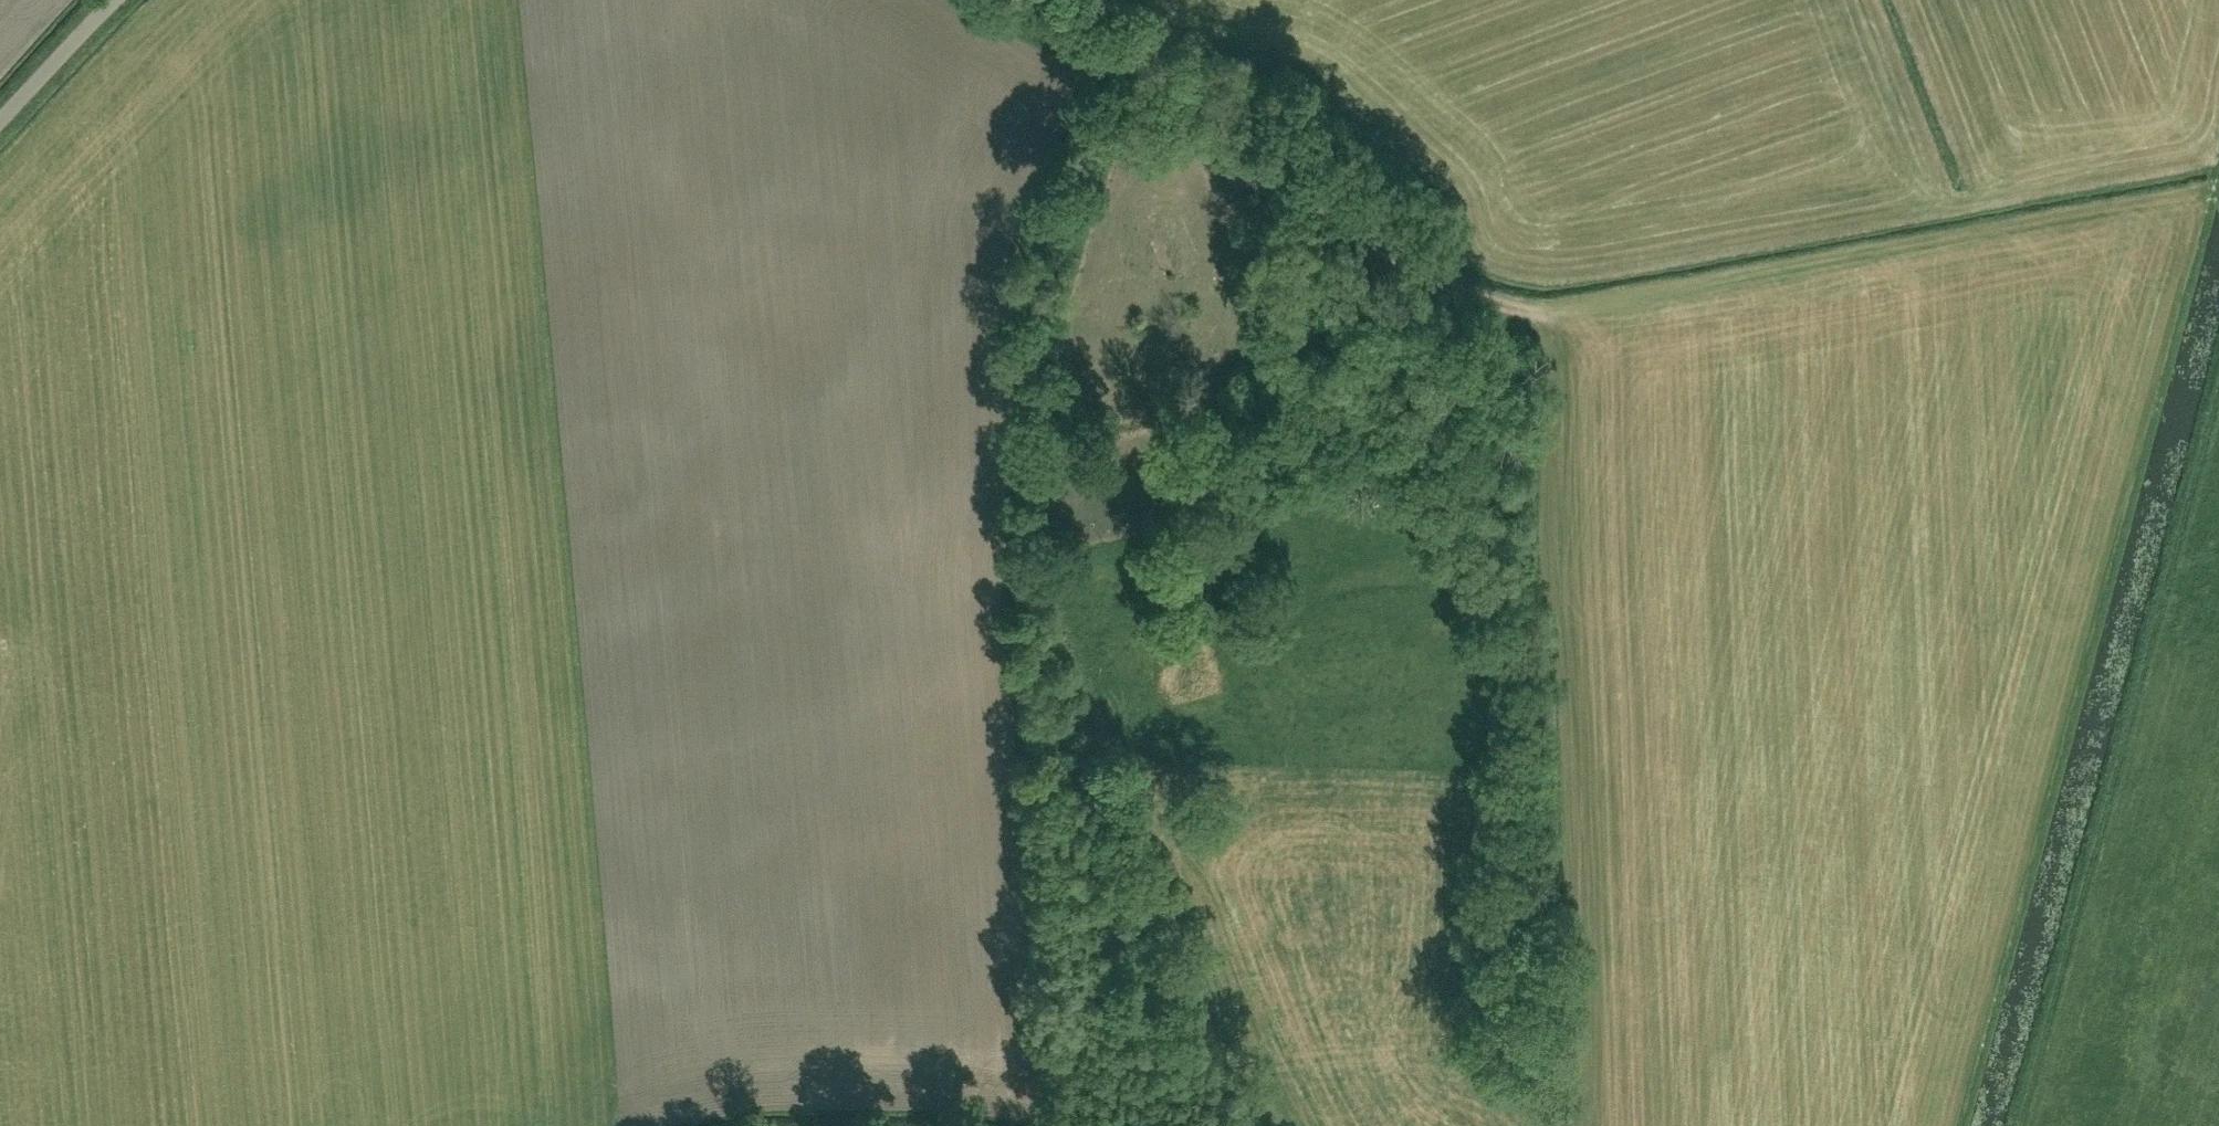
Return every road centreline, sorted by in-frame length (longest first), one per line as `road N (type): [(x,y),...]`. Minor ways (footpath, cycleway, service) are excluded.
road 1 (unclassified): [(0,108),(103,0)]

